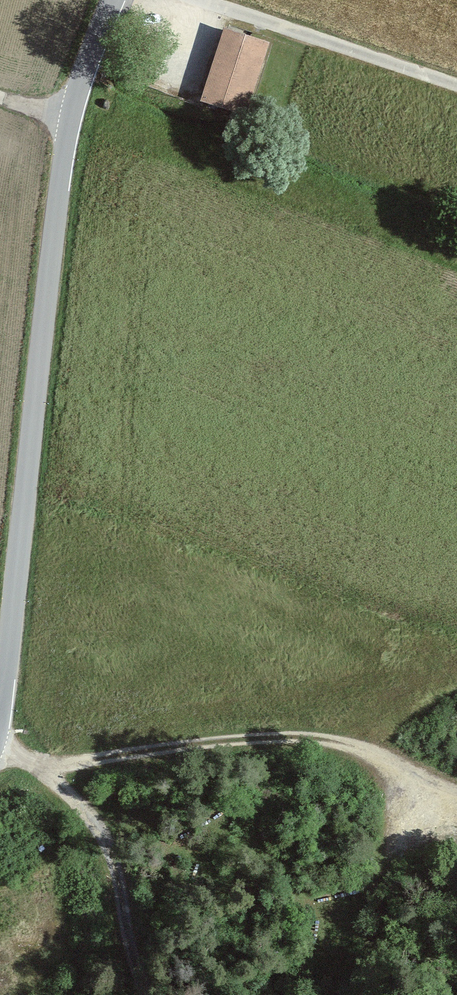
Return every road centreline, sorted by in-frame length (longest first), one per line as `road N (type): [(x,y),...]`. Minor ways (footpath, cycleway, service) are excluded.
road 1 (tertiary): [(114,0),(84,79),(60,212),(0,718)]
road 2 (track): [(41,770),(211,745),(327,741),(456,794)]
road 3 (track): [(193,0),(456,89)]
road 4 (track): [(41,770),(100,832),(145,994)]

